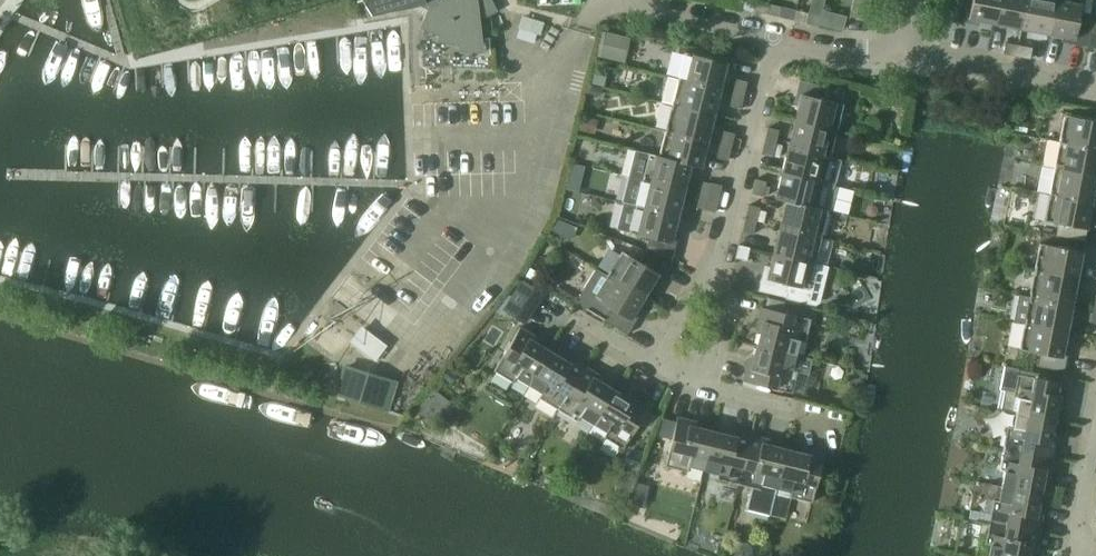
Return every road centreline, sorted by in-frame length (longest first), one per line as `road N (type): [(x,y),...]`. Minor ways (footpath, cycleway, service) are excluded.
road 1 (residential): [(722,246),(774,47)]
road 2 (residential): [(903,51),(1095,89)]
road 3 (residential): [(774,47),(633,0)]
road 4 (residential): [(722,246),(707,385)]
road 5 (residential): [(652,367),(722,246)]
road 6 (residential): [(774,47),(903,51)]

